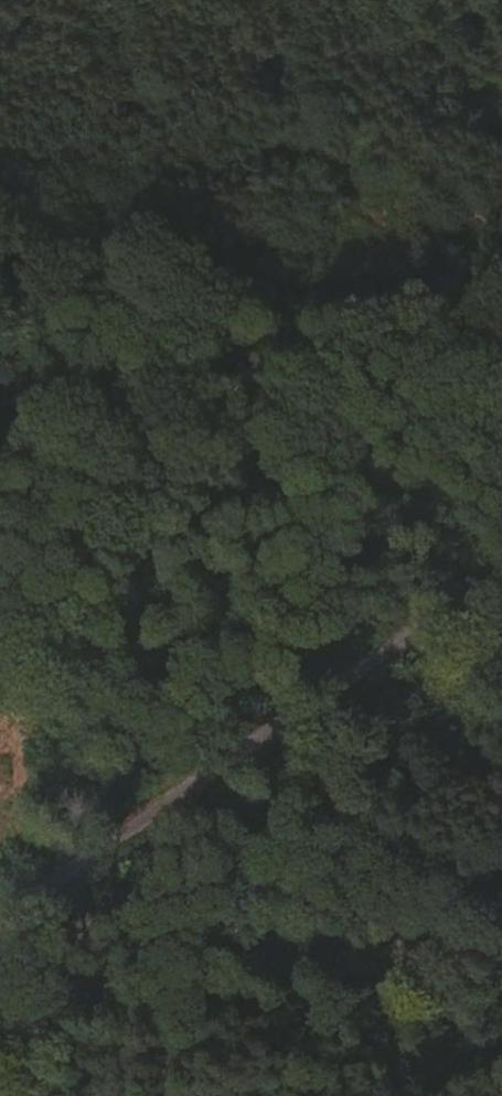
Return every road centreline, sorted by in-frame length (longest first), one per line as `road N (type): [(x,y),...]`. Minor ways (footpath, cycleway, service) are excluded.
road 1 (unclassified): [(0,913),(501,554)]

